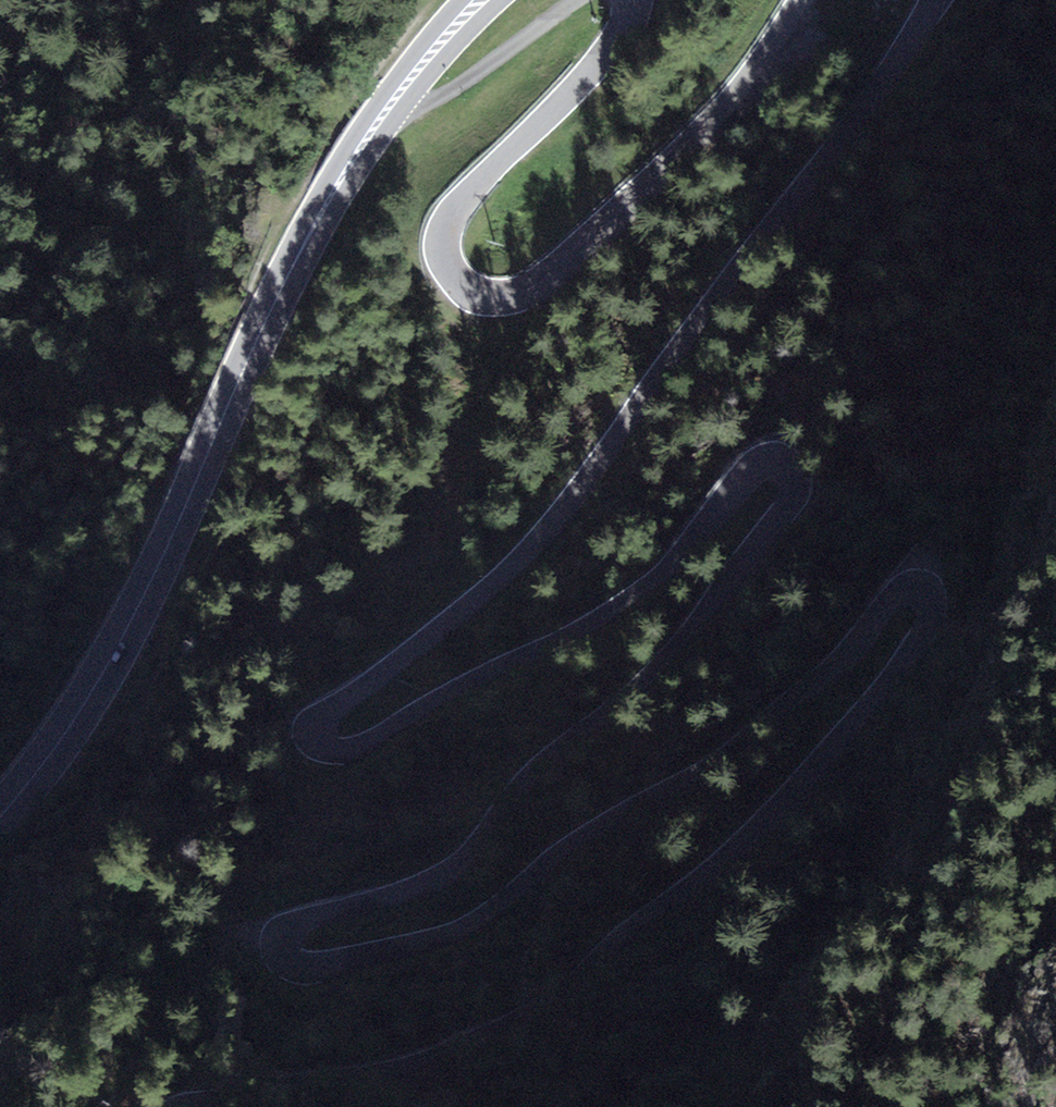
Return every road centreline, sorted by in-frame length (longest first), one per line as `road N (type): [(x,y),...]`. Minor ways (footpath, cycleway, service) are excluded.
road 1 (tertiary): [(936,0),(543,534),(385,671),(321,714),(312,735),(334,753),(352,749),(596,618),(665,568),(748,469),(776,456),(795,468),(781,514),(686,635),(523,782),(466,855),(391,895),(299,921),(283,930),(279,955),(285,965),(315,968),(457,929),(581,833),(736,744),(876,621),(910,576),(930,595),(928,615),(910,644),(791,798),(700,889),(587,971),(553,991),(174,1106)]
road 2 (tertiary): [(633,0),(607,50),(448,219),(448,267),(458,285),(479,298),(519,295),(552,270),(733,95),(802,0)]
road 3 (secondary): [(0,816),(107,665),(279,294),(387,111)]
road 4 (unclassified): [(387,111),(411,112),(442,97),(579,0)]
road 5 (secondary): [(387,111),(479,0)]

